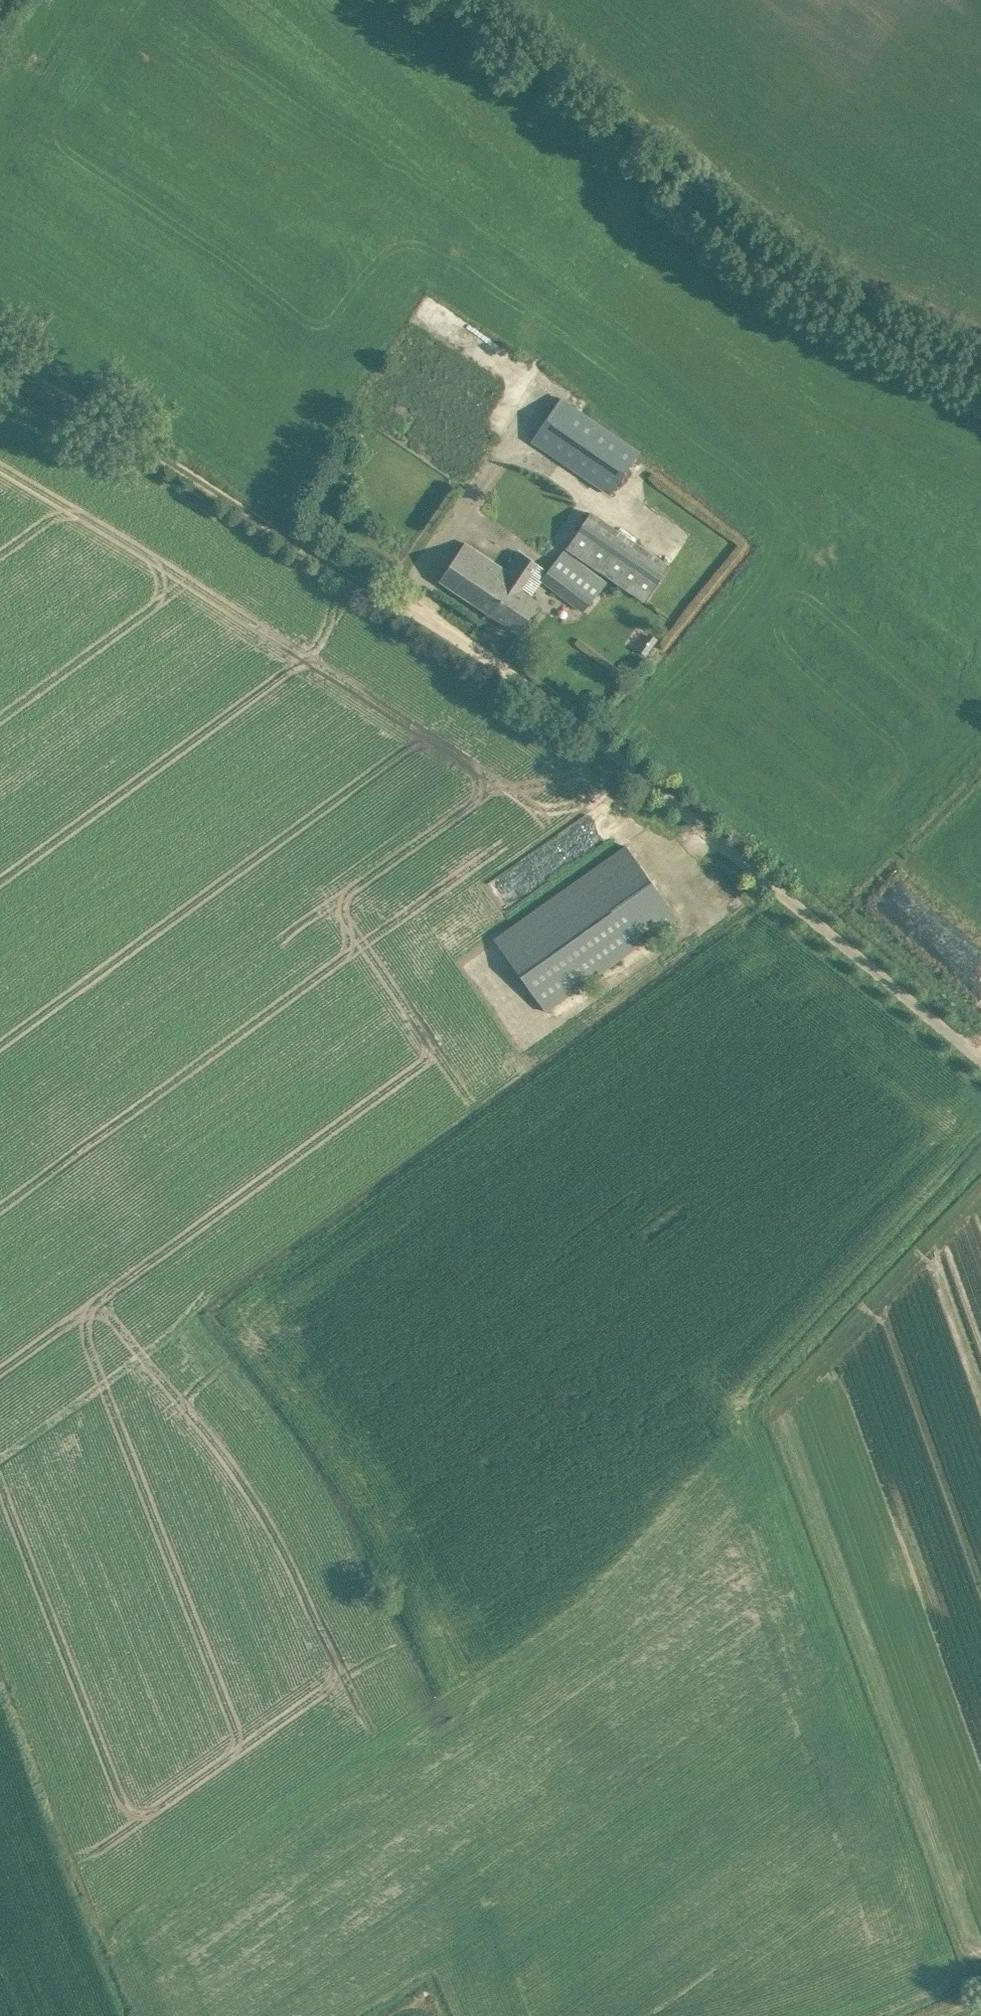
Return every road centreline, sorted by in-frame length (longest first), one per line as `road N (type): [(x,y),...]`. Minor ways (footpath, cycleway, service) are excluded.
road 1 (unclassified): [(980,1062),(603,742),(513,673),(398,604)]
road 2 (track): [(463,0),(708,214),(855,321),(980,381)]
road 3 (track): [(398,604),(0,360)]

